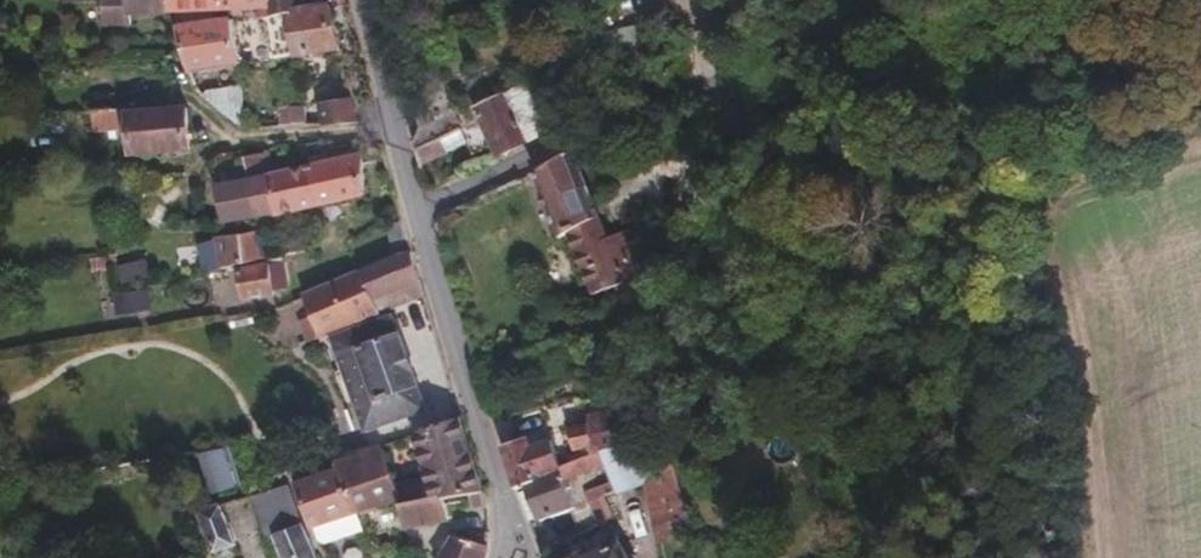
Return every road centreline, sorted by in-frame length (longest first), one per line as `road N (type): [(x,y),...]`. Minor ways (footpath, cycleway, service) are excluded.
road 1 (residential): [(859,138),(697,95),(560,142),(410,211)]
road 2 (residential): [(410,211),(505,500),(500,557)]
road 3 (residential): [(356,0),(410,211)]

